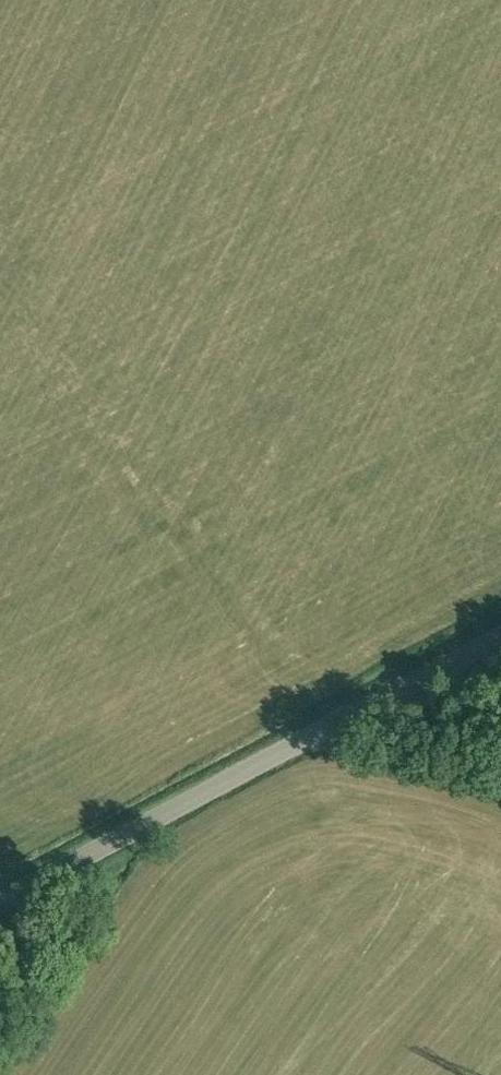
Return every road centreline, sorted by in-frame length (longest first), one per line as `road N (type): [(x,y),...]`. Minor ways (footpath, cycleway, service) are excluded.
road 1 (unclassified): [(0,904),(313,738)]
road 2 (unclassified): [(313,738),(500,638)]
road 3 (unclassified): [(500,789),(313,738)]

